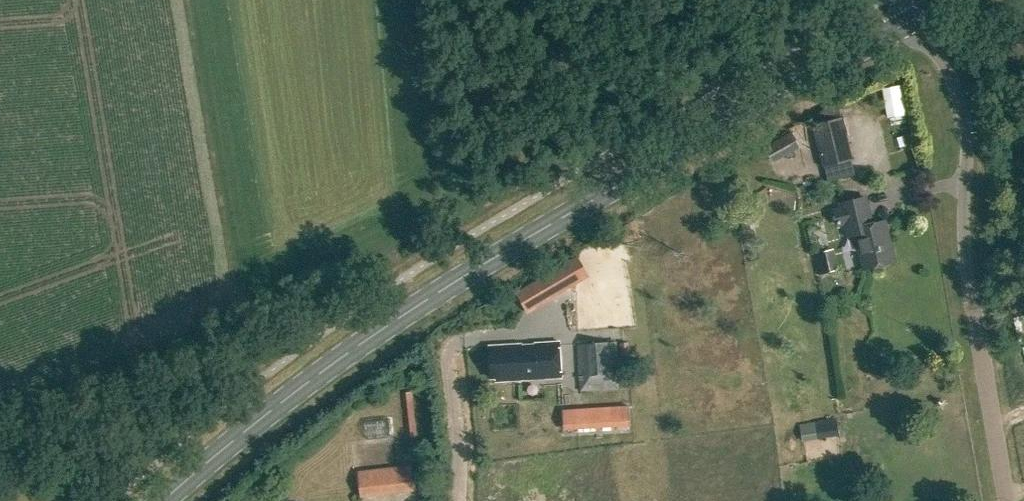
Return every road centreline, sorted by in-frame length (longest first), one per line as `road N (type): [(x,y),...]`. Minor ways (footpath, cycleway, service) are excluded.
road 1 (tertiary): [(163,500),(290,396),(454,282),(912,18)]
road 2 (unclassified): [(1007,500),(965,255),(962,105),(912,18)]
road 3 (residential): [(457,500),(448,329)]

